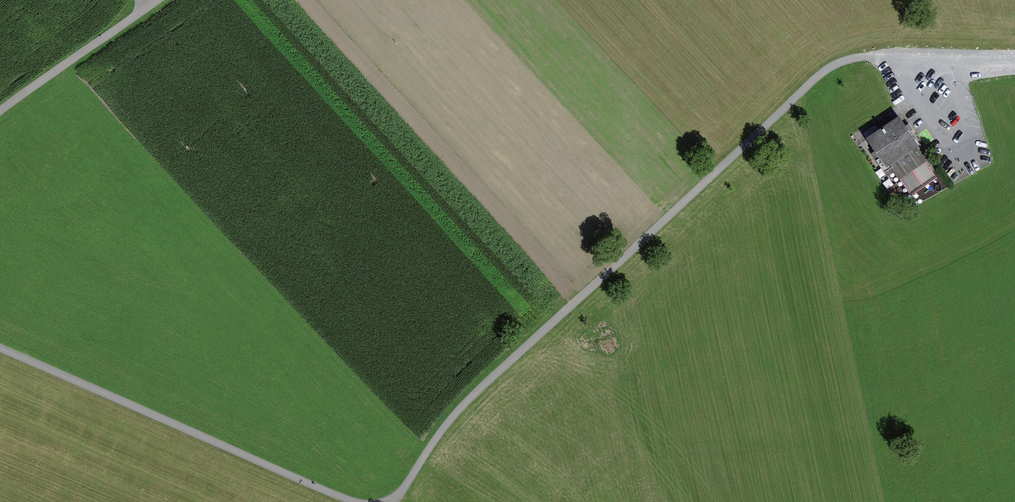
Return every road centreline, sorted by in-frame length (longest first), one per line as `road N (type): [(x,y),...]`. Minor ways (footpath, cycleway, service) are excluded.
road 1 (track): [(821,72),(472,394),(390,501)]
road 2 (track): [(382,501),(333,489),(0,342)]
road 3 (unclassified): [(1014,59),(851,56),(821,72)]
road 4 (track): [(0,111),(160,0)]

